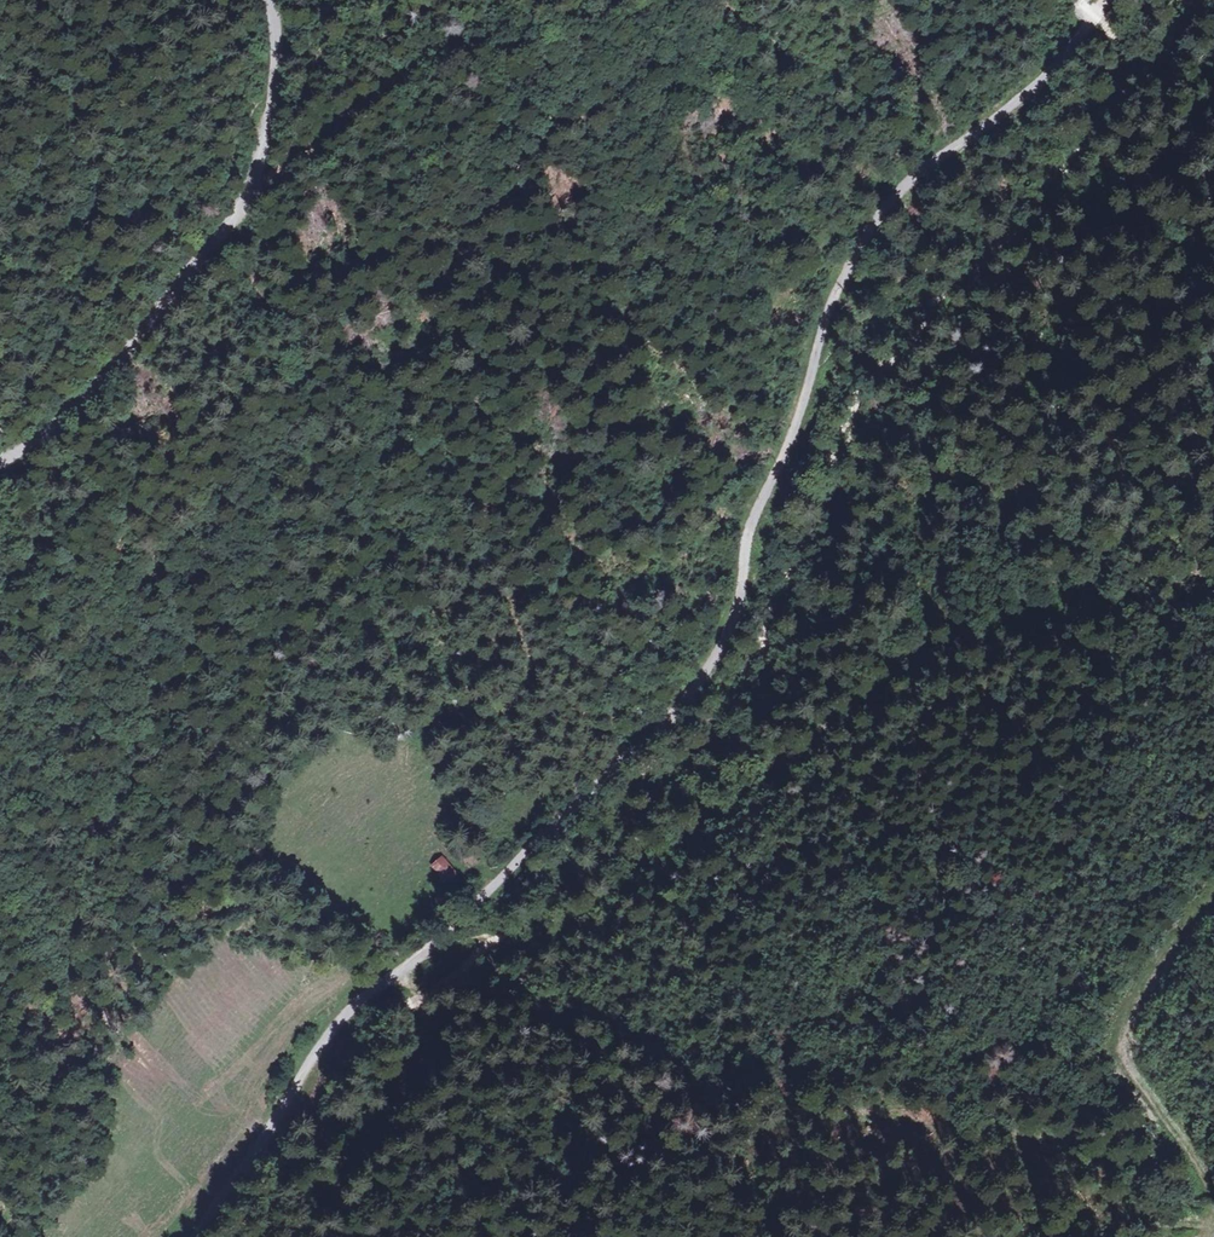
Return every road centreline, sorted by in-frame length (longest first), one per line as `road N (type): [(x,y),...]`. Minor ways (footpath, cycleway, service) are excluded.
road 1 (track): [(404,968),(575,811),(729,624),(751,518),(806,400),(842,283),(925,170),(1031,89),(1112,0)]
road 2 (track): [(533,936),(710,834),(862,687),(930,643),(1130,600),(1213,592)]
road 3 (track): [(269,0),(268,122),(237,212),(82,404),(0,464)]
road 4 (track): [(0,425),(20,414),(242,131),(274,74)]
road 5 (track): [(1213,899),(1143,988),(1125,1027),(1123,1062),(1175,1124),(1213,1193)]
road 6 (track): [(191,1236),(345,1019),(404,968)]
road 7 (track): [(303,1236),(416,1064),(424,1029)]
road 8 (track): [(253,185),(396,84)]
road 9 (track): [(424,1029),(533,936)]
road 10 (track): [(396,84),(508,0)]

